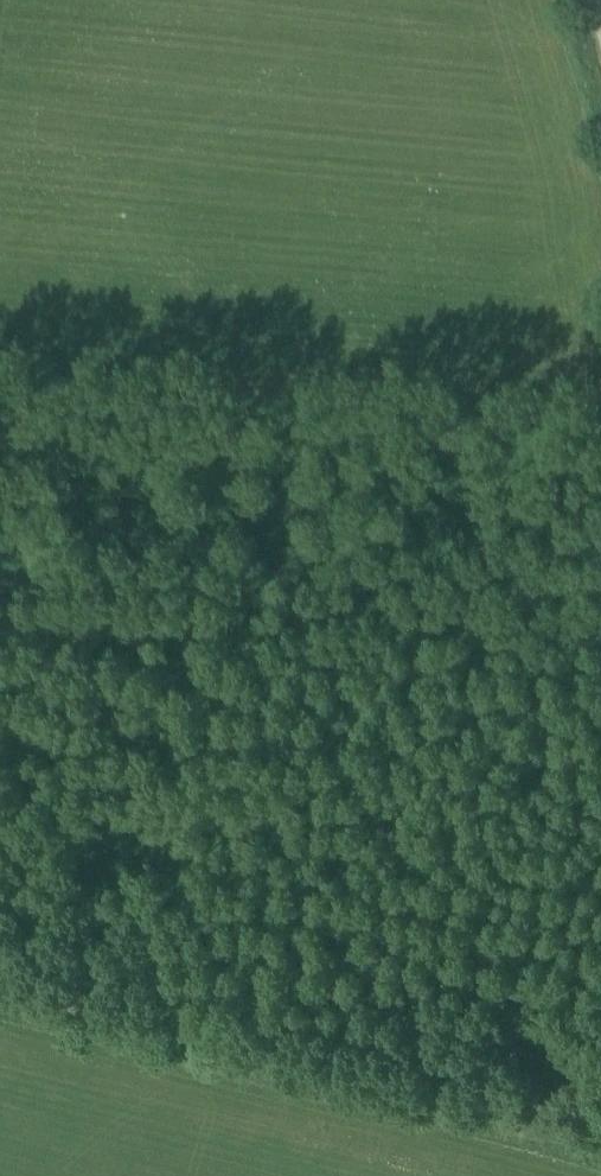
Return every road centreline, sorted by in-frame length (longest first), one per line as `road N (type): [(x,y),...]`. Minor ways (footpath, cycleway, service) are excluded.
road 1 (track): [(0,659),(284,685),(600,693)]

